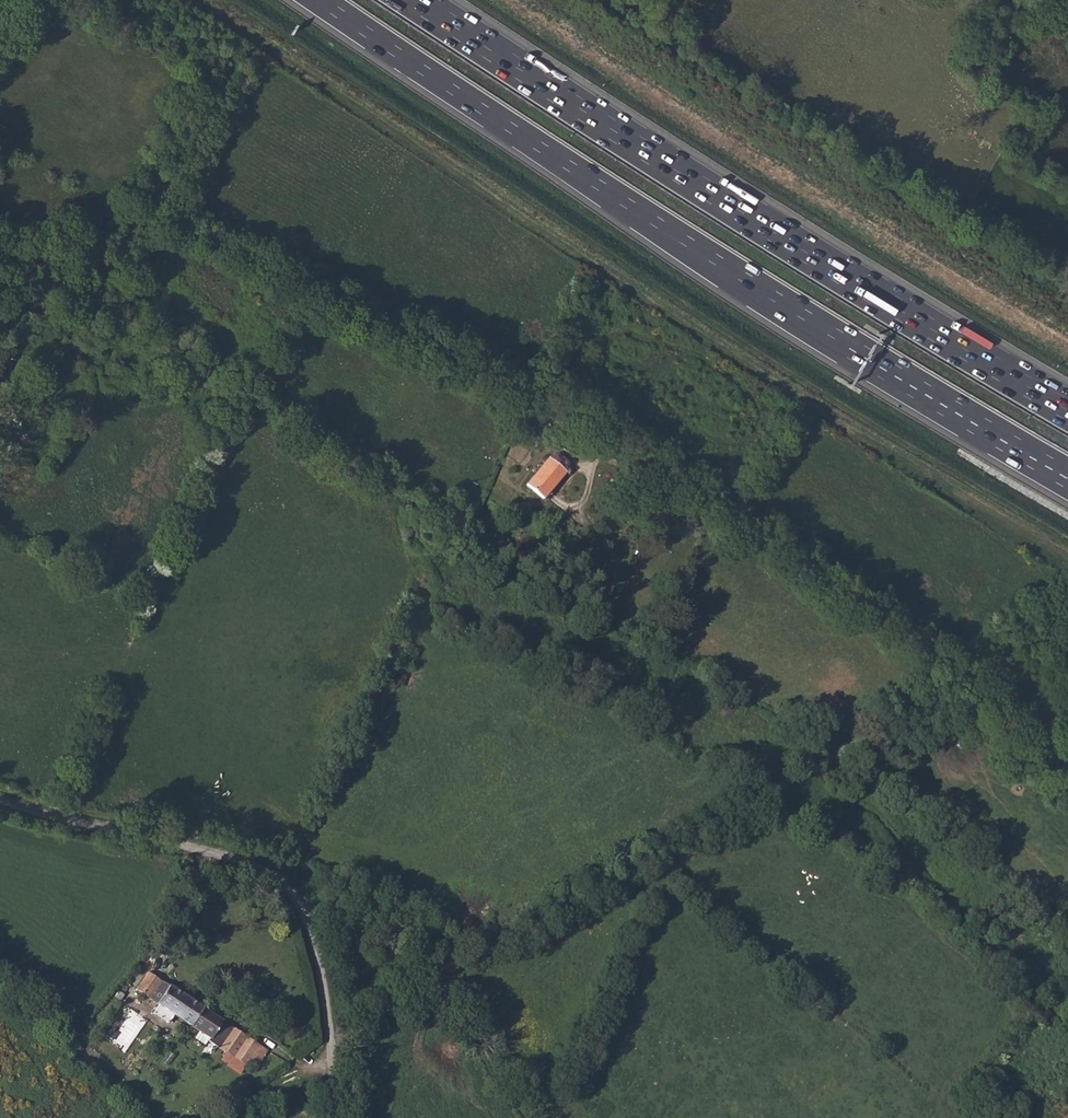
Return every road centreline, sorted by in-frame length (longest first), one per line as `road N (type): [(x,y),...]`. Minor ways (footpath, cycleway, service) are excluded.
road 1 (track): [(1067,614),(968,670),(855,750),(568,909),(222,1117)]
road 2 (track): [(153,212),(406,337),(566,401),(968,670)]
road 3 (trunk): [(310,0),(658,228),(1067,475)]
road 4 (trunk): [(1067,410),(415,0)]
road 5 (unclassified): [(0,801),(54,822),(151,833),(231,854),(283,883),(312,912),(334,1021),(338,1117)]
road 6 (track): [(0,321),(82,340),(240,60)]

